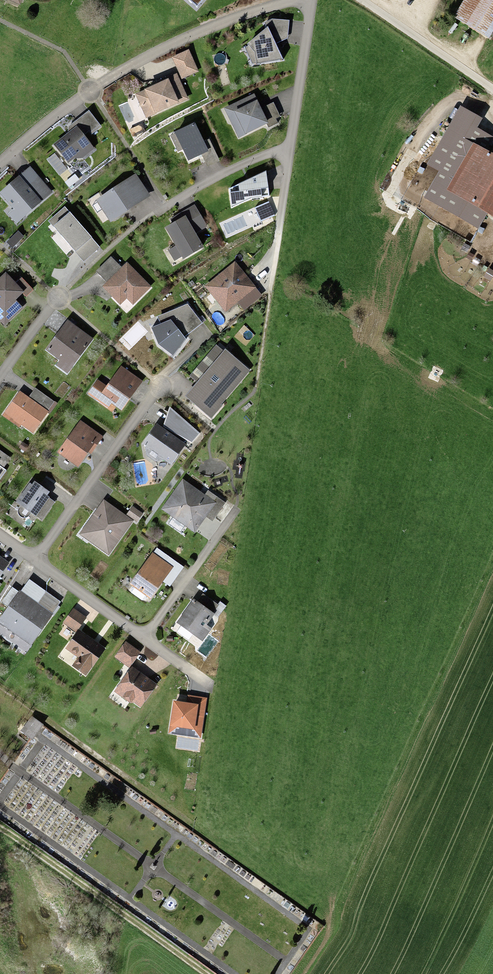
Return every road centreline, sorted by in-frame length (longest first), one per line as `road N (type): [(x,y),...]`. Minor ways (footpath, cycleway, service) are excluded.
road 1 (residential): [(0,165),(131,68),(233,21),(309,0)]
road 2 (track): [(207,973),(0,828)]
road 3 (track): [(0,689),(186,822)]
road 4 (residential): [(36,559),(161,386)]
road 5 (residential): [(144,638),(237,508)]
road 6 (residential): [(363,0),(492,92)]
road 7 (residential): [(309,0),(288,150)]
road 8 (residential): [(288,150),(217,177),(155,214)]
road 9 (residential): [(36,559),(144,638)]

